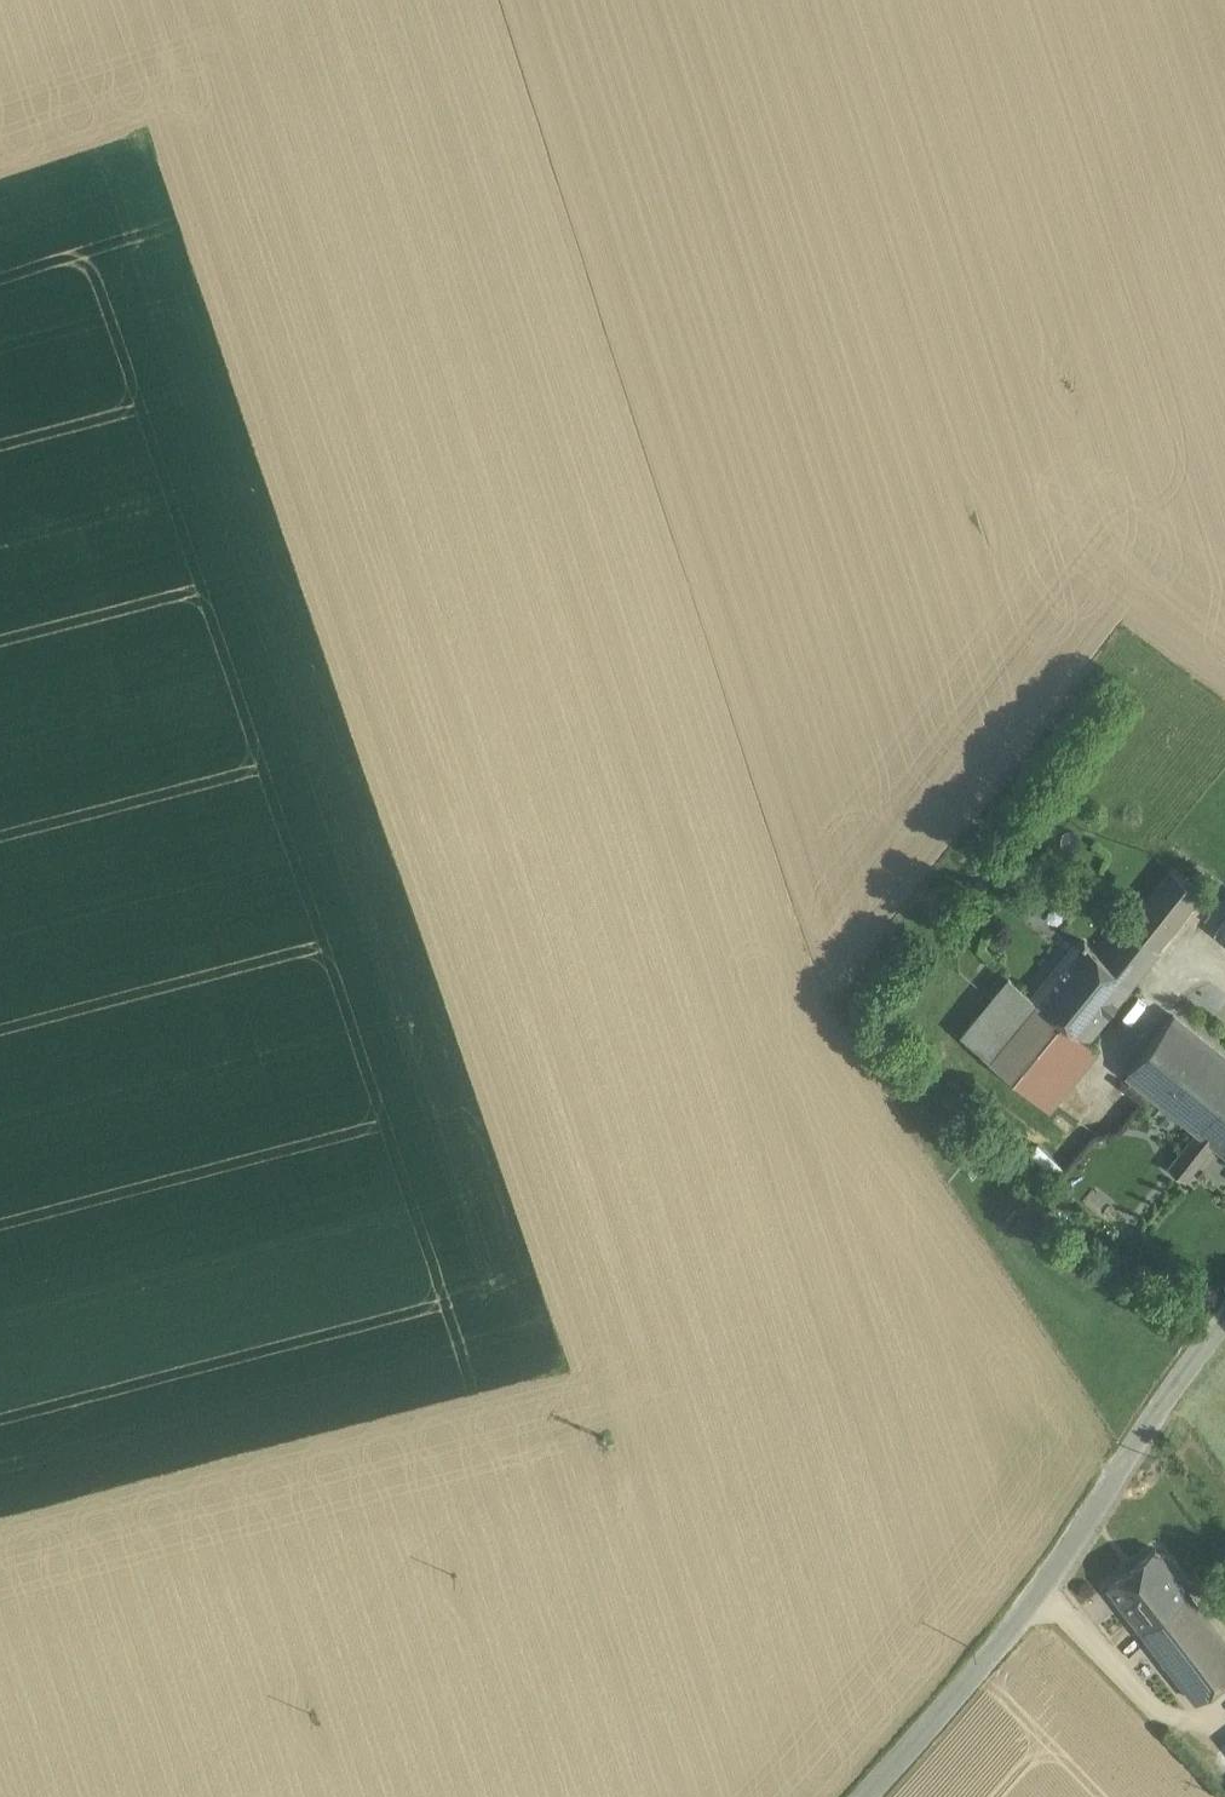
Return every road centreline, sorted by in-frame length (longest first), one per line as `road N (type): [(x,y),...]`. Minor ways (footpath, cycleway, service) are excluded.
road 1 (tertiary): [(866,1796),(1091,1530),(1157,1406),(1224,1328)]

